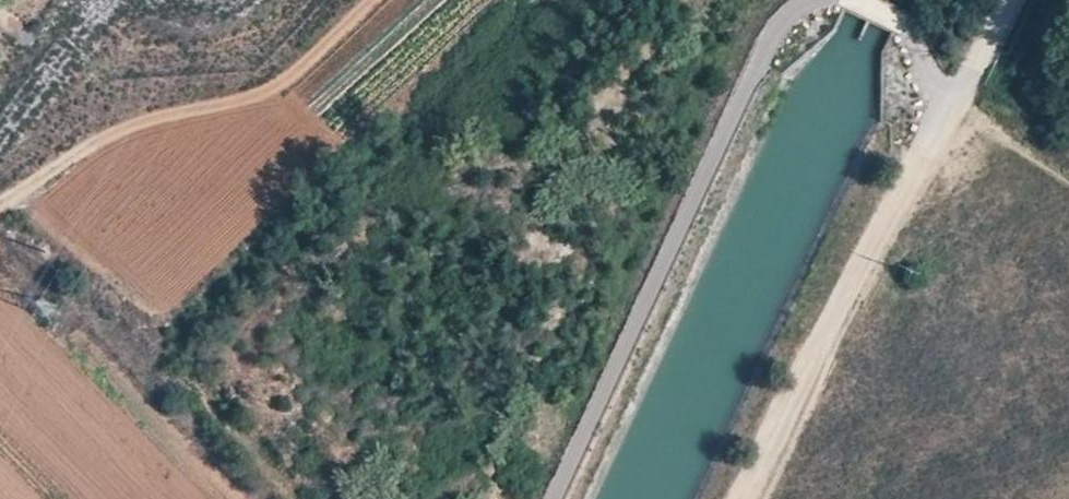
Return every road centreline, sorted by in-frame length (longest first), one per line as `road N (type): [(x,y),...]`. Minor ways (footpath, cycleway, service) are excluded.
road 1 (track): [(735,498),(810,348),(964,78)]
road 2 (track): [(0,199),(143,118),(275,87),(369,0)]

